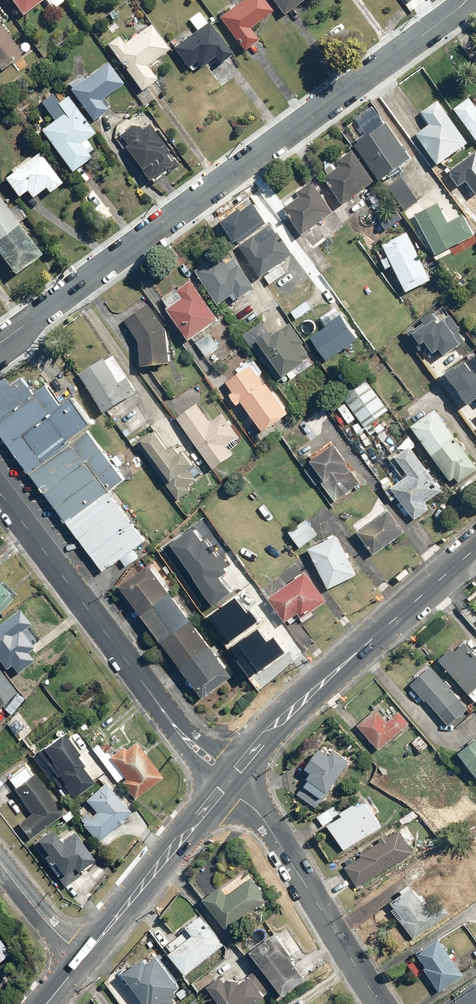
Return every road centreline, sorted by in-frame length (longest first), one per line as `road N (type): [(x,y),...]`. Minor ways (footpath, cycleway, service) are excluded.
road 1 (residential): [(0,344),(467,0)]
road 2 (residential): [(0,492),(176,728),(227,780)]
road 3 (secondary): [(475,545),(277,718),(227,780)]
road 4 (residential): [(227,780),(269,827),(380,1003)]
road 5 (secondary): [(227,780),(85,958)]
road 6 (residential): [(0,865),(85,958)]

